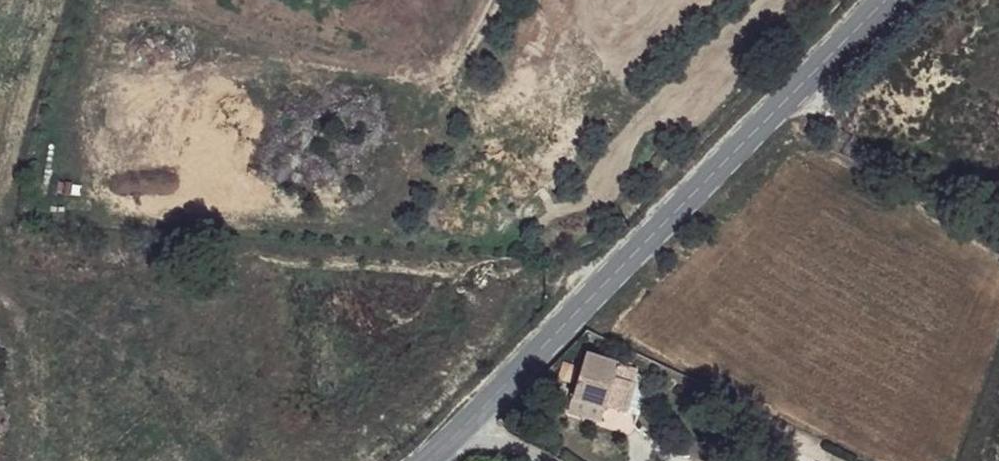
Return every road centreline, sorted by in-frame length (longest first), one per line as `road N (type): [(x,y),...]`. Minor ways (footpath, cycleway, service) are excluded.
road 1 (tertiary): [(893,0),(479,433)]

